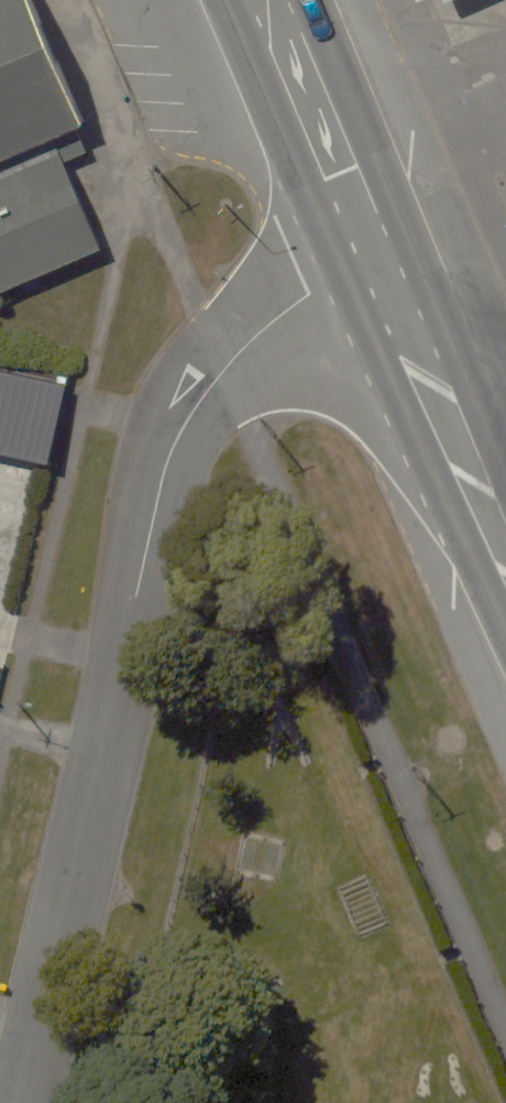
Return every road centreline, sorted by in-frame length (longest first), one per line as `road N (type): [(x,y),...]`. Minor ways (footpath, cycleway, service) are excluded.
road 1 (residential): [(20,1102),(164,474),(224,368),(268,326),(308,295),(384,268)]
road 2 (primary): [(505,553),(384,268)]
road 3 (primary): [(384,268),(268,0)]

